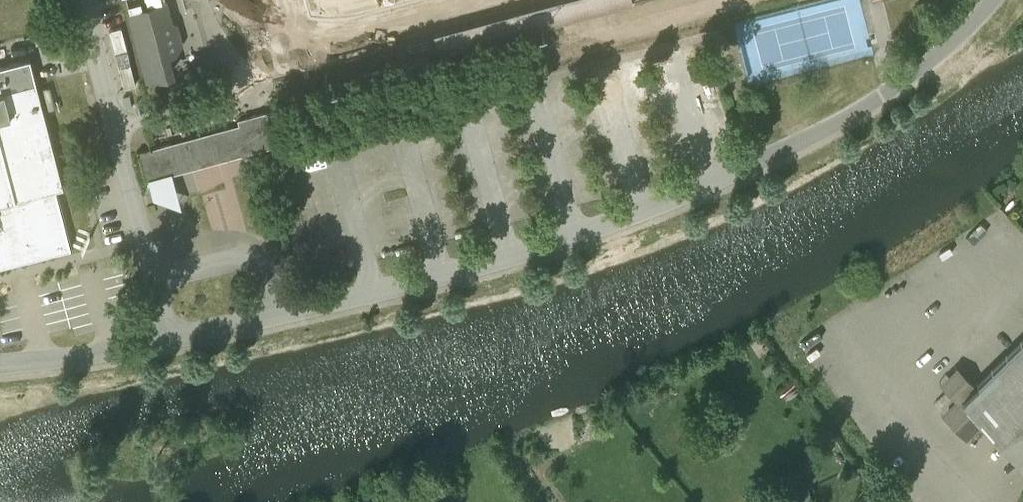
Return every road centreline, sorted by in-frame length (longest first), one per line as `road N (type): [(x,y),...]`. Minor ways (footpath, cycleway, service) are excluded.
road 1 (residential): [(169,341),(508,259),(712,186),(894,95),(967,37),(997,0)]
road 2 (residential): [(169,341),(81,0)]
road 3 (residential): [(0,364),(169,341)]

